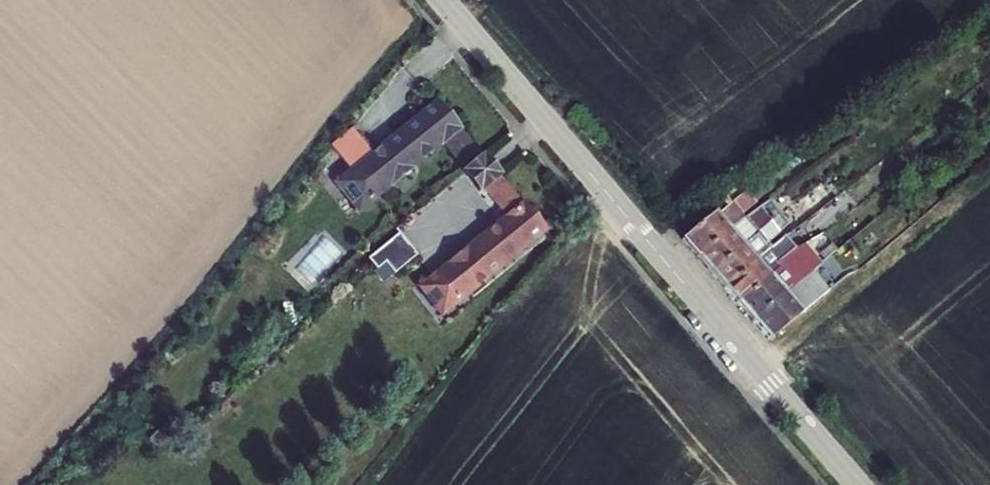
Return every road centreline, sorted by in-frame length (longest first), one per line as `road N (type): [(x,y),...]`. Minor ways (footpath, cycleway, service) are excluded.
road 1 (unclassified): [(442,0),(858,484)]

